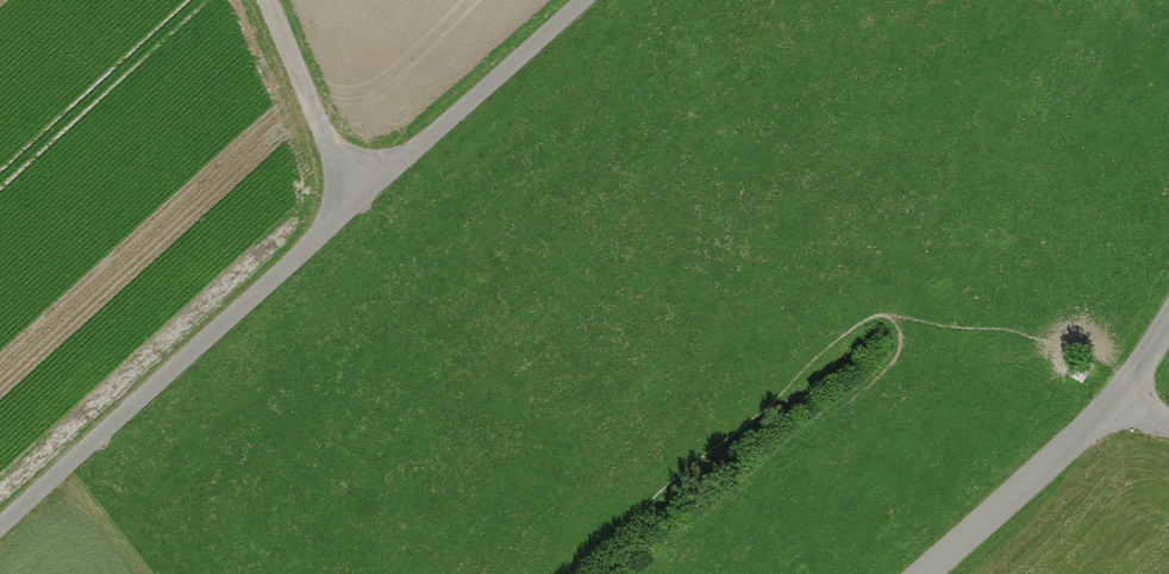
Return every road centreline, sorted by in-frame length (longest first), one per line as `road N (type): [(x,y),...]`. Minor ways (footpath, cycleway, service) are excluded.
road 1 (track): [(582,0),(0,525)]
road 2 (unclassified): [(932,573),(1128,401)]
road 3 (track): [(357,204),(269,0)]

